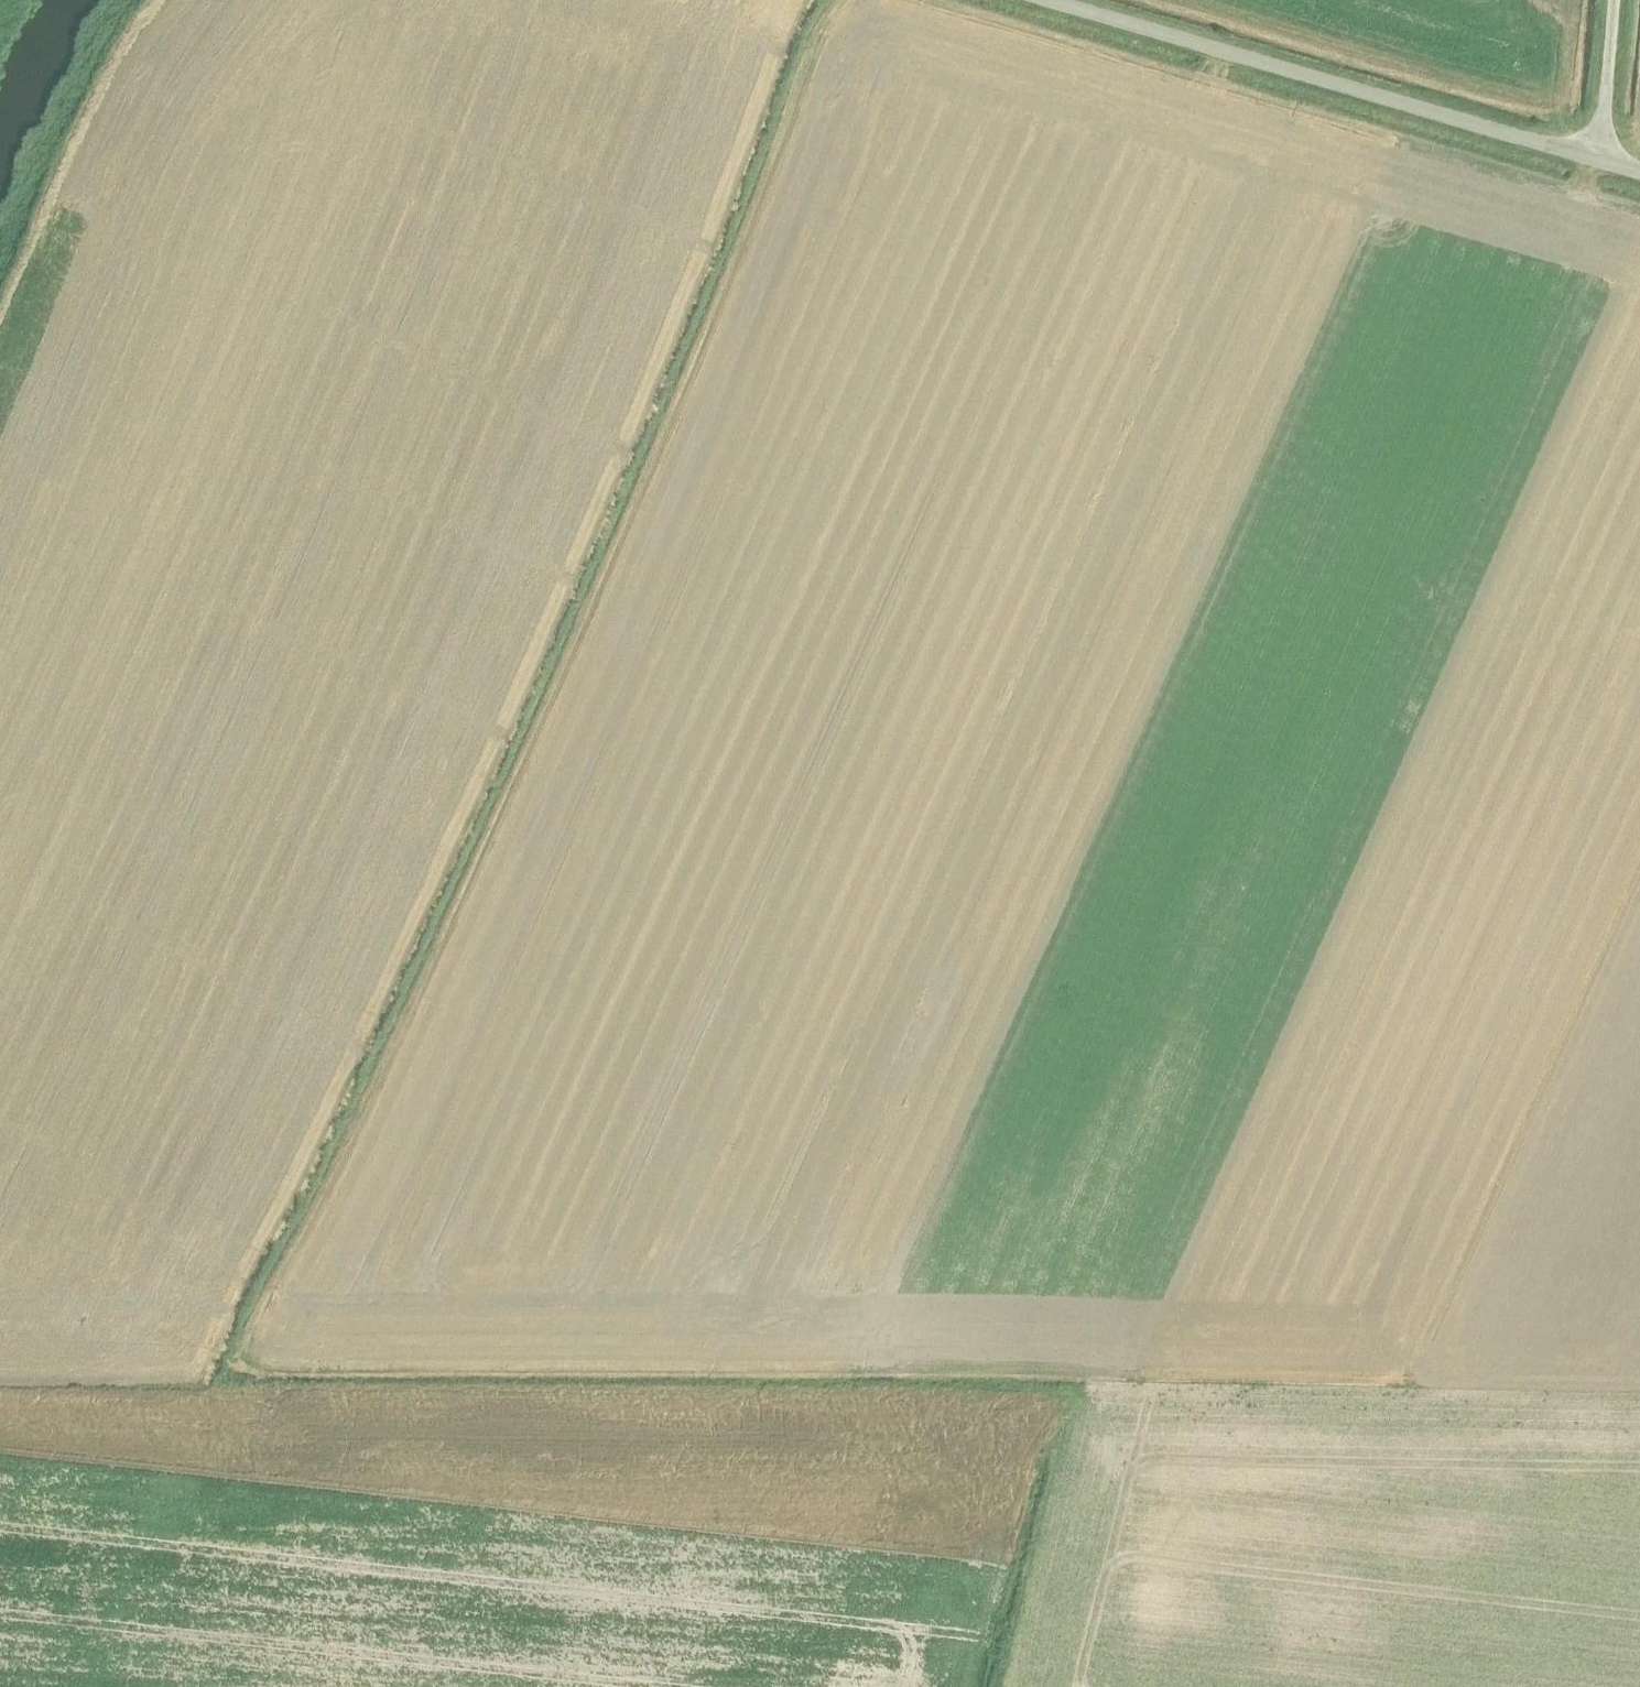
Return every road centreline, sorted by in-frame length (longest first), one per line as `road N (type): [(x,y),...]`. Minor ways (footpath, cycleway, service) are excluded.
road 1 (unclassified): [(1594,158),(1049,0)]
road 2 (unclassified): [(1594,158),(1613,0)]

